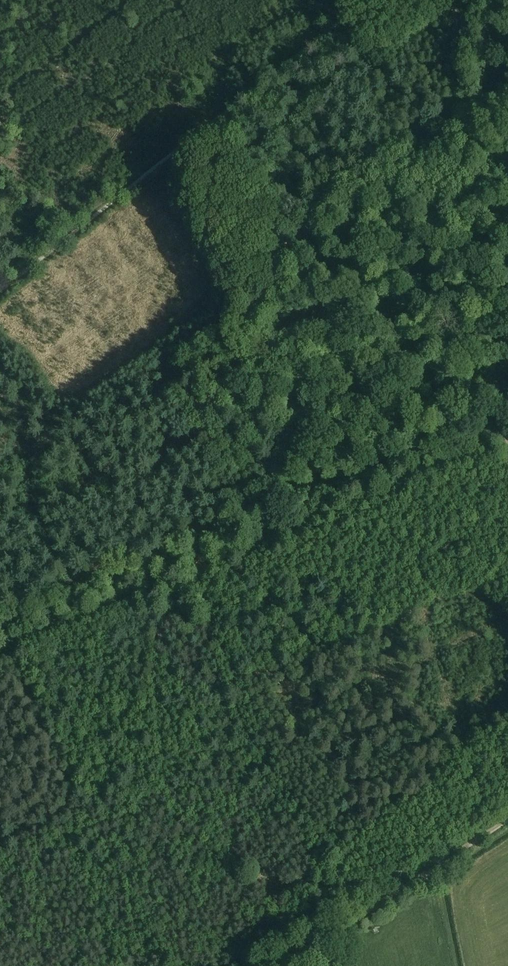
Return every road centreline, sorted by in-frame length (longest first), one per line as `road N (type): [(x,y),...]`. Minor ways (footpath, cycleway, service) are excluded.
road 1 (track): [(0,634),(503,420)]
road 2 (track): [(0,289),(365,0)]
road 3 (track): [(453,0),(507,435)]
road 4 (track): [(276,965),(507,816)]

